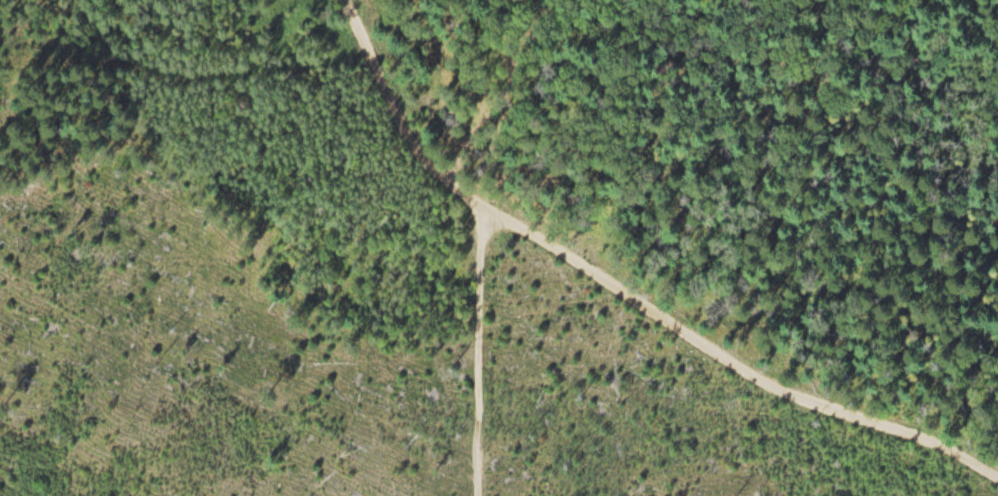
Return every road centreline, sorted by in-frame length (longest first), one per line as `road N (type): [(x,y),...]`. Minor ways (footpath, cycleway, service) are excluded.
road 1 (track): [(355,0),(415,128),(464,181),(576,245),(684,327),(813,399),(938,438),(997,470)]

